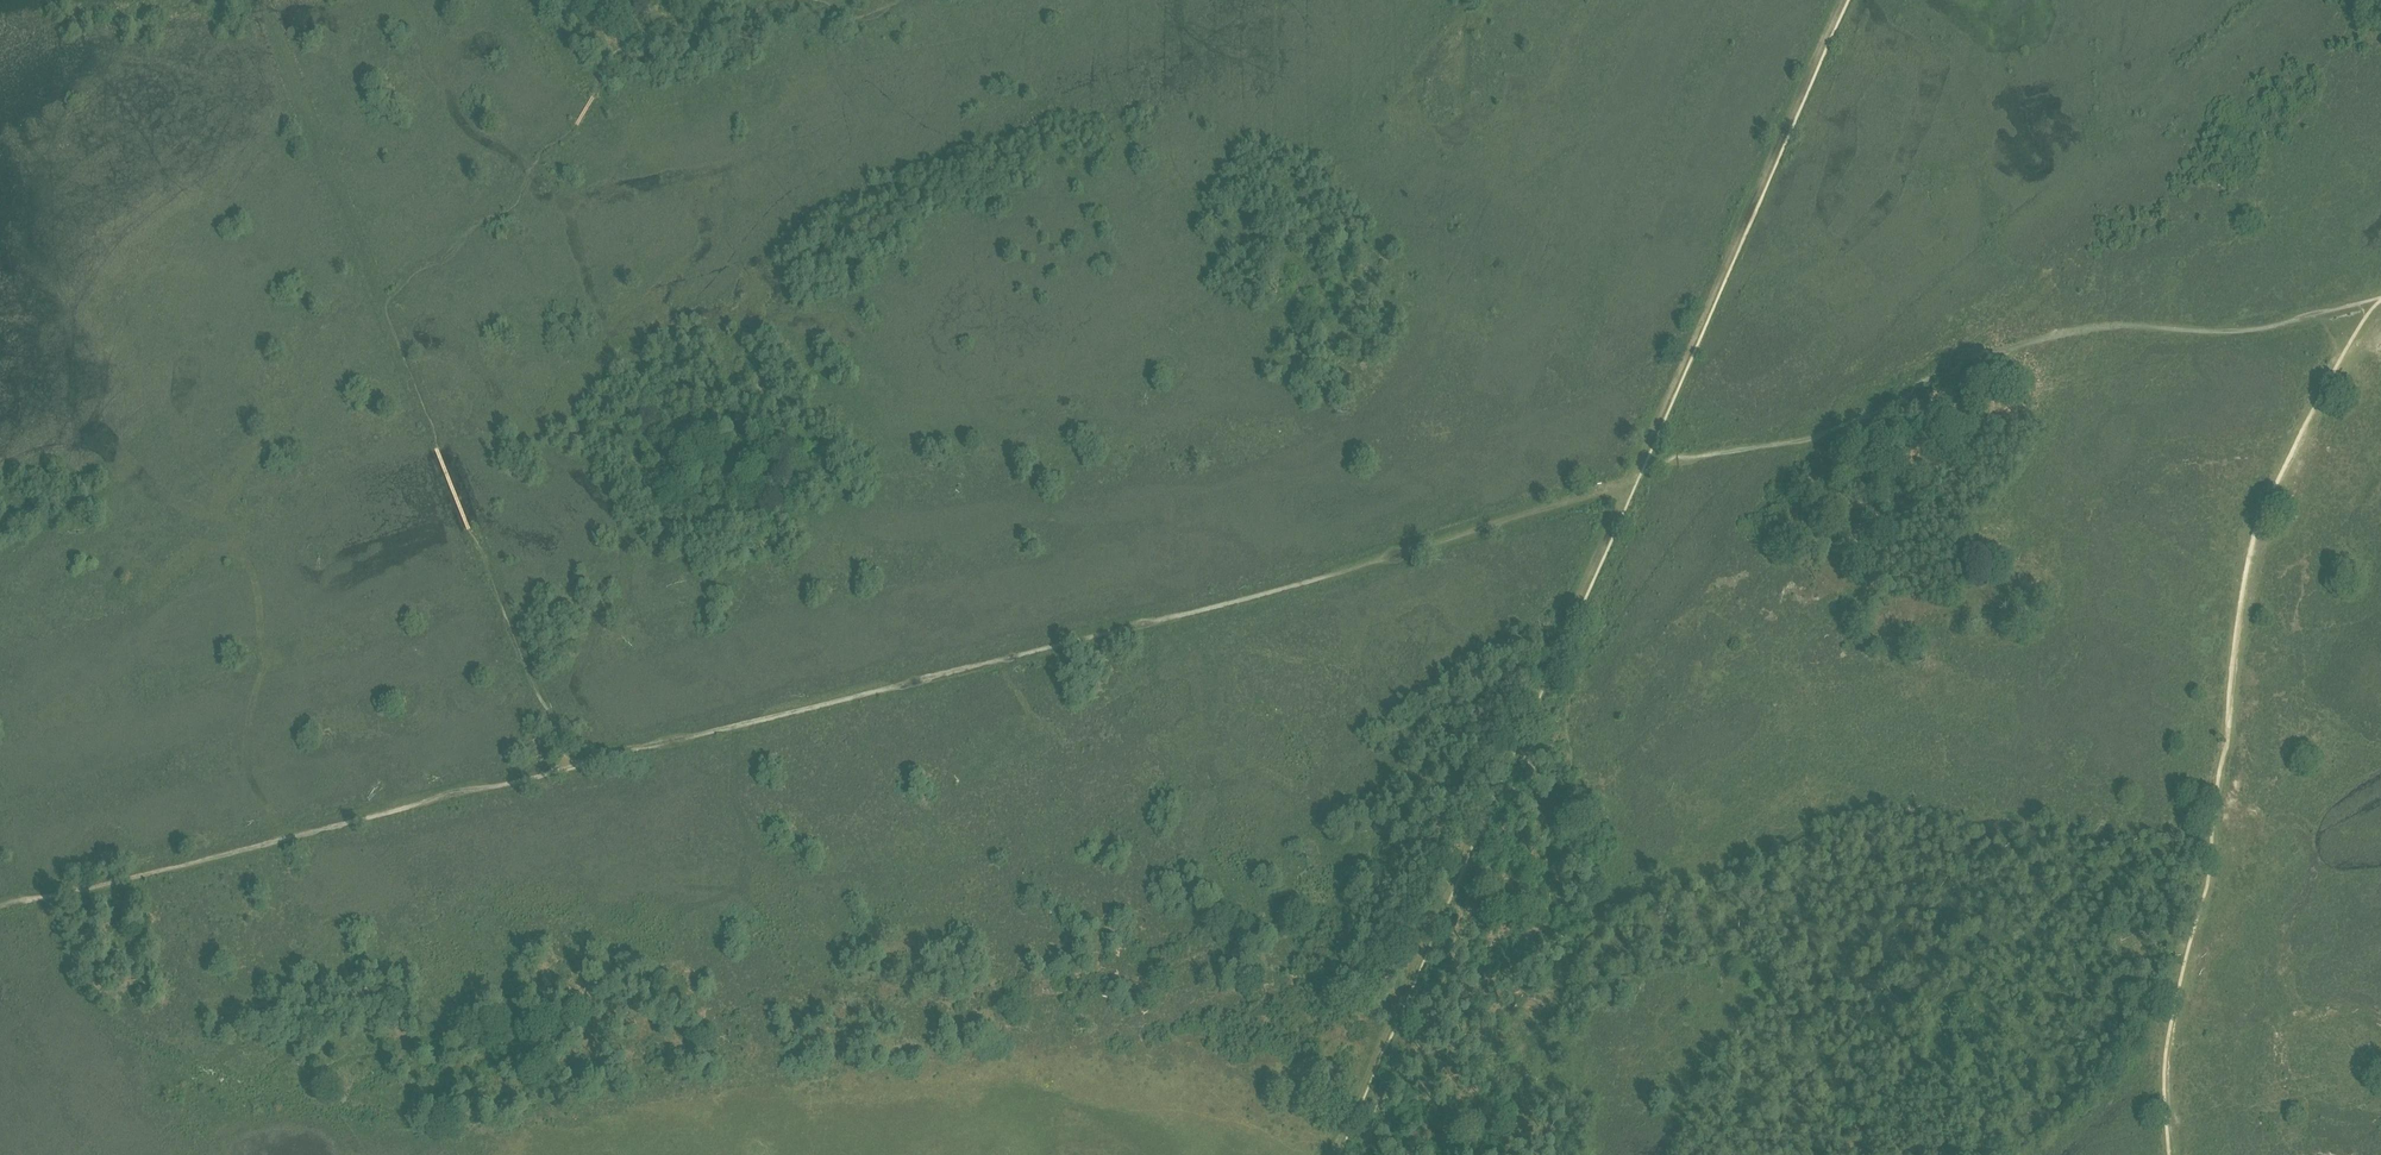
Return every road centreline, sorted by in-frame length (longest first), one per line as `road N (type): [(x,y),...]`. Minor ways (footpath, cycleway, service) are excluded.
road 1 (track): [(1634,491),(1613,488),(1268,592),(554,773)]
road 2 (track): [(1335,1154),(1640,460)]
road 3 (track): [(554,773),(0,906)]
road 4 (track): [(1842,0),(1640,460),(1647,463)]

